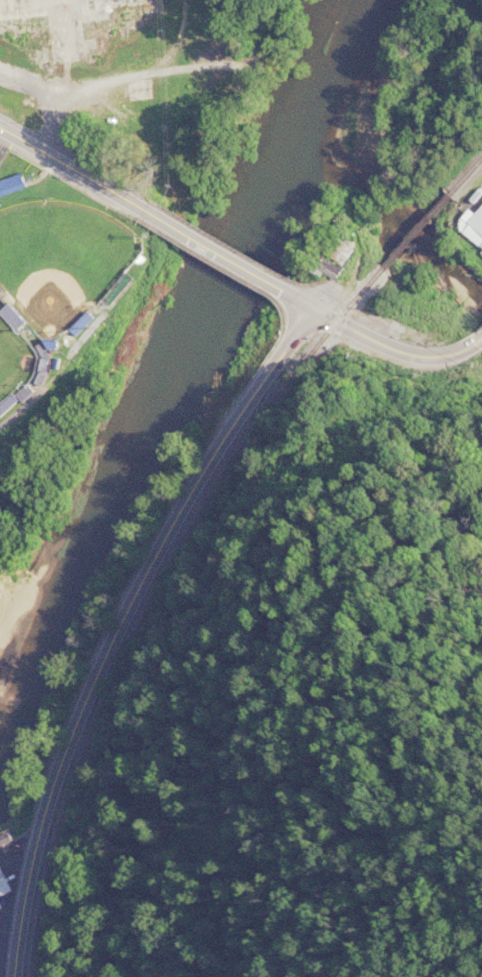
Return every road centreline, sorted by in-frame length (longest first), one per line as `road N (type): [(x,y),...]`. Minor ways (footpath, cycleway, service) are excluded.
road 1 (primary): [(16,976),(39,840),(112,641),(168,534),(313,310),(407,353),(436,357),(481,340)]
road 2 (residential): [(287,294),(144,208)]
road 3 (residential): [(144,208),(0,128)]

